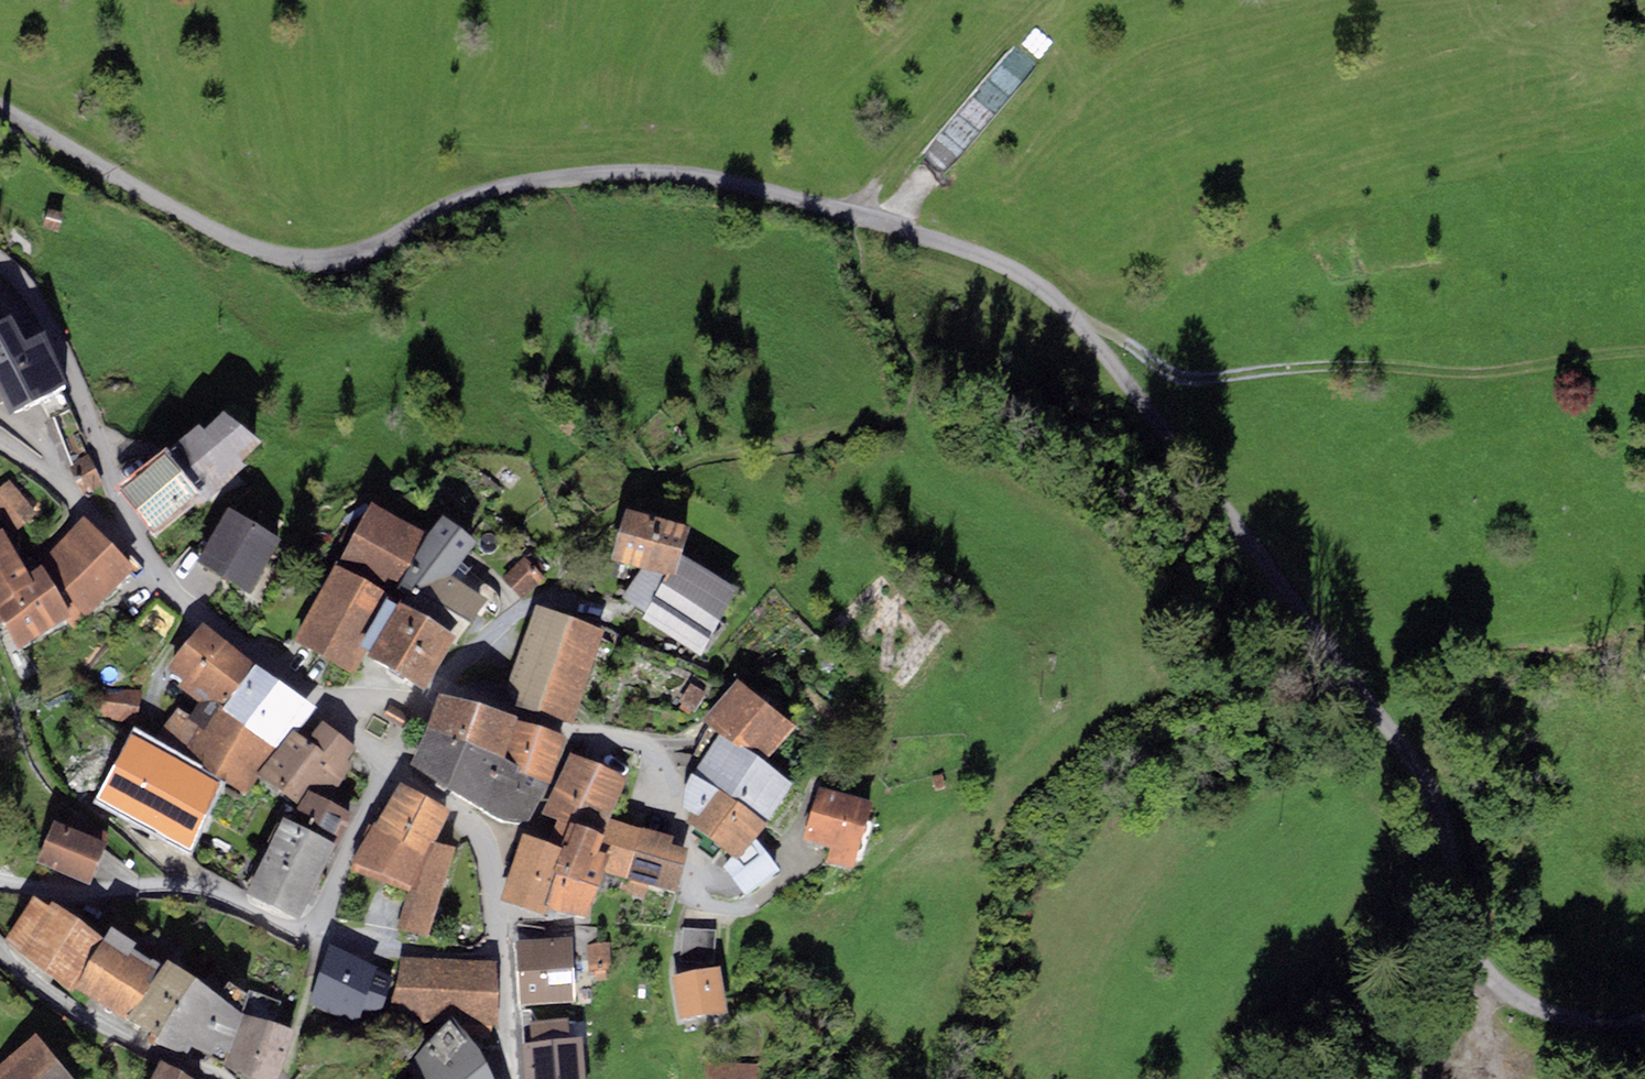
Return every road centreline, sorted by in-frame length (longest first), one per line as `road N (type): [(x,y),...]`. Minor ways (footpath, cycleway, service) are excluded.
road 1 (unclassified): [(0,108),(149,197),(244,246),(293,259),(362,254),(435,212),(519,185),(628,171),(858,216),(1001,265),(1043,289),(1080,324),(1412,760),(1458,871),(1464,924),(1489,974),(1534,1007),(1644,1013)]
road 2 (track): [(1080,324),(1119,337),(1172,375),(1198,379),(1309,367),(1480,372),(1644,355)]
road 3 (unclassified): [(333,717),(170,590),(148,562),(38,305),(0,266)]
road 4 (residential): [(0,879),(73,893),(161,886),(222,898),(310,937),(392,773)]
road 5 (residential): [(438,695),(574,736),(642,743),(675,783),(693,884)]
road 6 (residential): [(513,1078),(484,850),(457,812),(392,773)]
road 7 (track): [(858,216),(881,175),(1043,0)]
road 8 (residential): [(0,948),(44,989),(127,1041),(216,1078)]
road 9 (track): [(1489,974),(1504,1034),(1579,1064),(1644,1064)]

